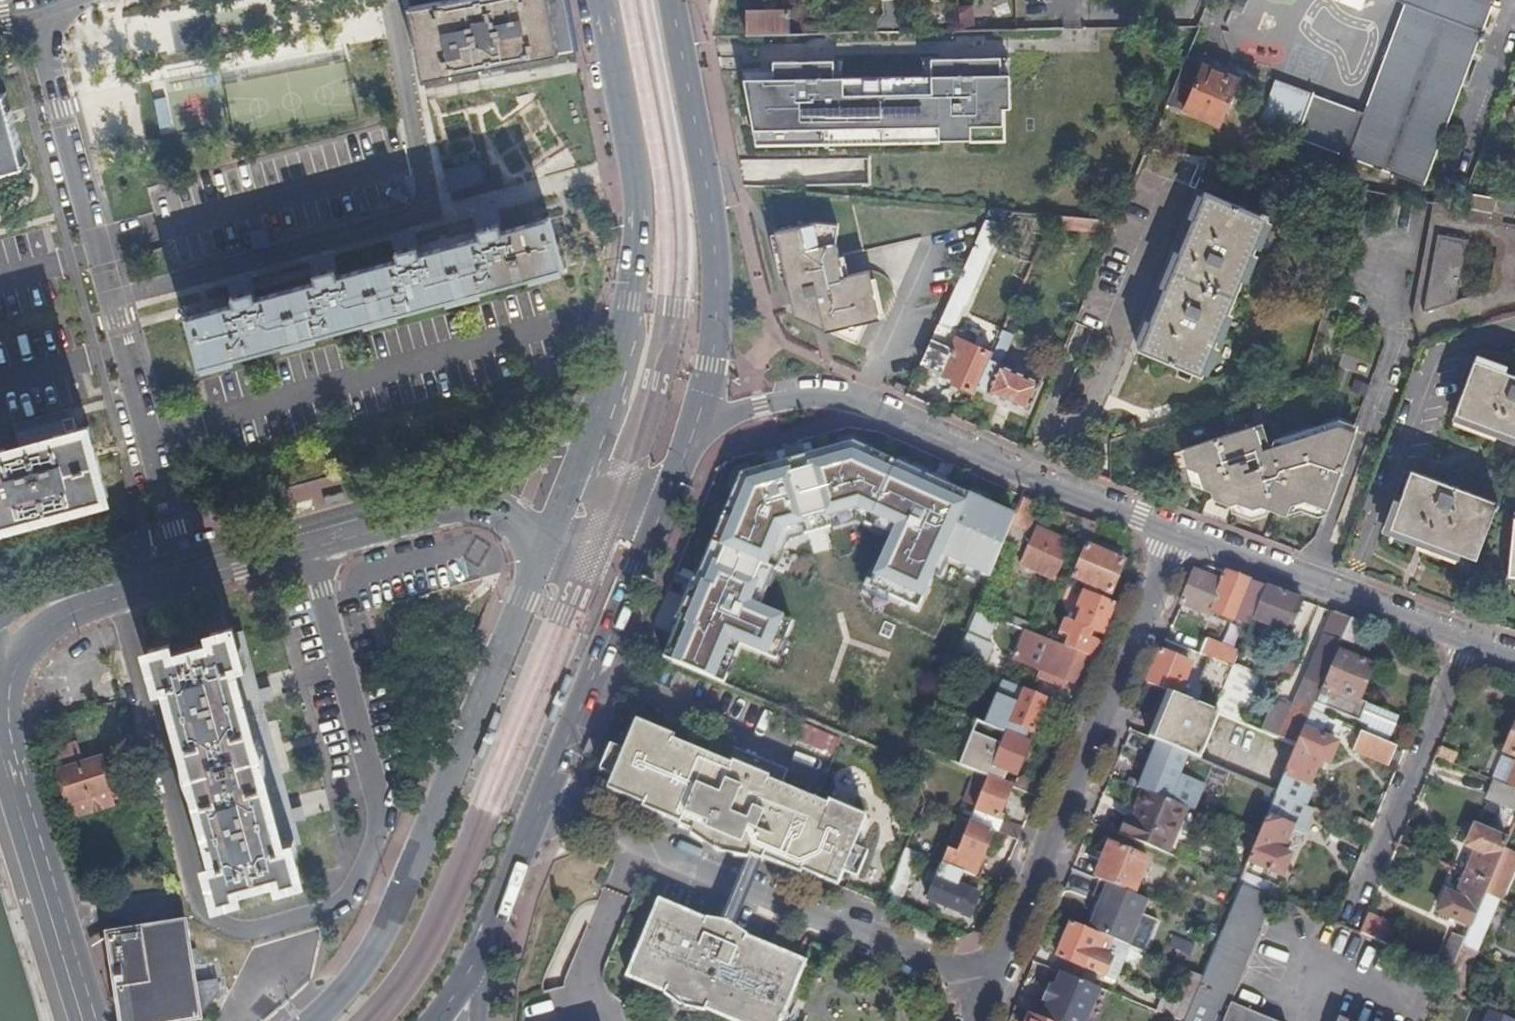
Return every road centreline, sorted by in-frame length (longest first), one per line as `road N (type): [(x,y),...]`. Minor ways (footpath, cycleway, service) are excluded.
road 1 (residential): [(674,480),(727,414),(810,397),(863,400),(1180,533)]
road 2 (primary): [(550,535),(387,932),(319,1020)]
road 3 (residential): [(993,990),(1180,533)]
road 4 (primary): [(674,480),(713,365),(717,317),(705,175),(674,0)]
road 5 (tertiary): [(0,648),(16,625),(115,584),(445,495)]
road 6 (primary): [(599,0),(638,203),(628,301),(608,379)]
road 7 (residential): [(993,990),(640,840)]
road 8 (primary): [(544,800),(674,480)]
road 9 (residential): [(1467,641),(1347,927)]
road 10 (residential): [(1180,533),(1467,641)]
road 11 (tertiary): [(86,1020),(24,824)]
road 12 (tertiary): [(608,379),(531,456),(445,495)]
road 13 (primary): [(488,933),(544,800)]
road 14 (residential): [(550,535),(590,533),(674,480)]

